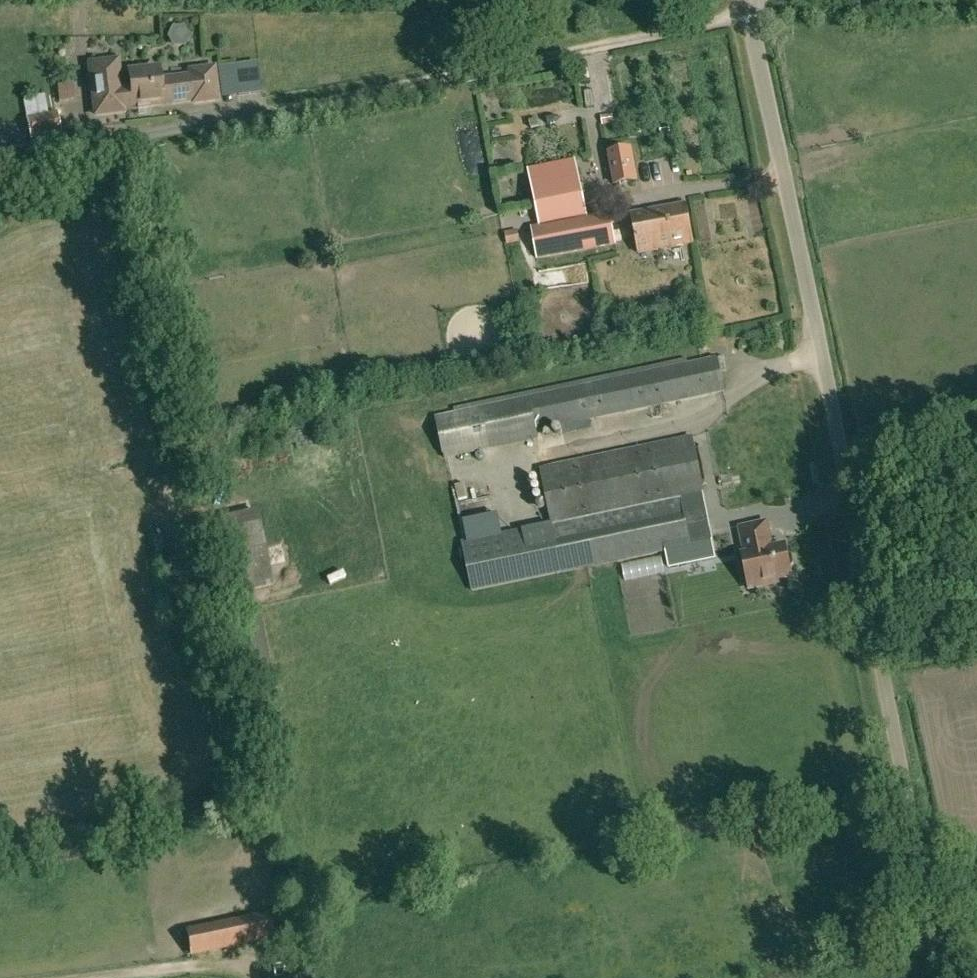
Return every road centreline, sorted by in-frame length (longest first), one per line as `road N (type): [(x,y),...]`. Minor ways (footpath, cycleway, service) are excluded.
road 1 (track): [(945,977),(751,0)]
road 2 (track): [(0,167),(716,24),(751,4)]

